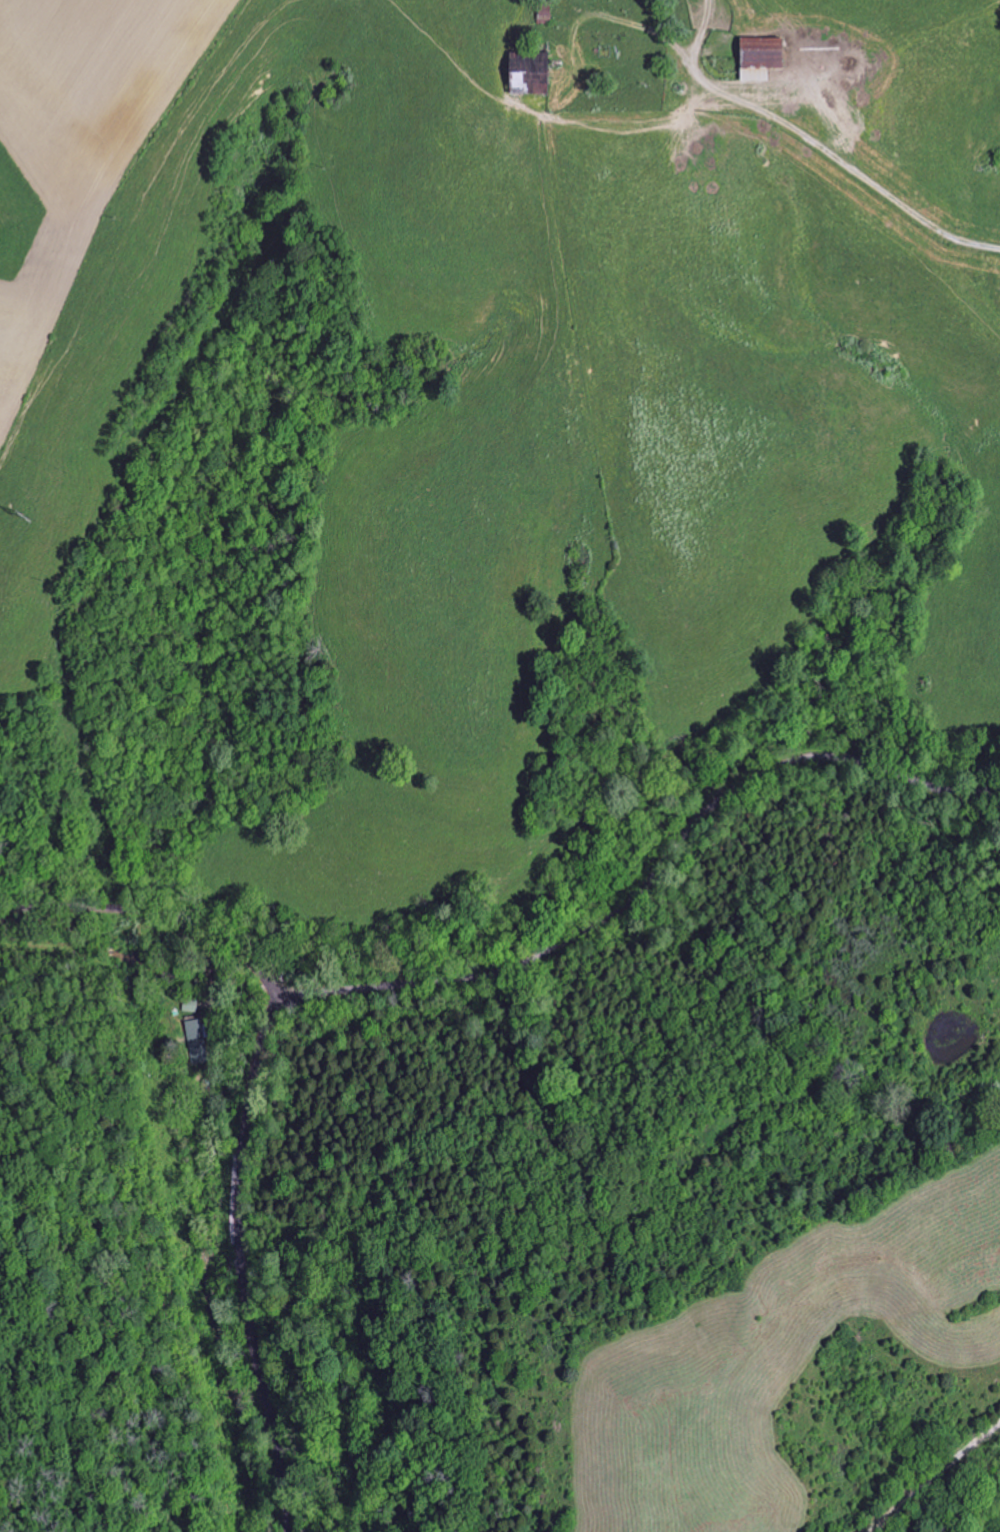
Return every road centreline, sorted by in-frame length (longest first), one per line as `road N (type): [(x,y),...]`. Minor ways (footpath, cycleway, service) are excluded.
road 1 (residential): [(280,1531),(240,1199),(270,994),(237,953),(162,919),(112,910),(0,912)]
road 2 (residential): [(270,998),(412,984),(557,941),(656,878),(731,792),(779,761),(819,749),(847,746),(947,778),(999,785)]

